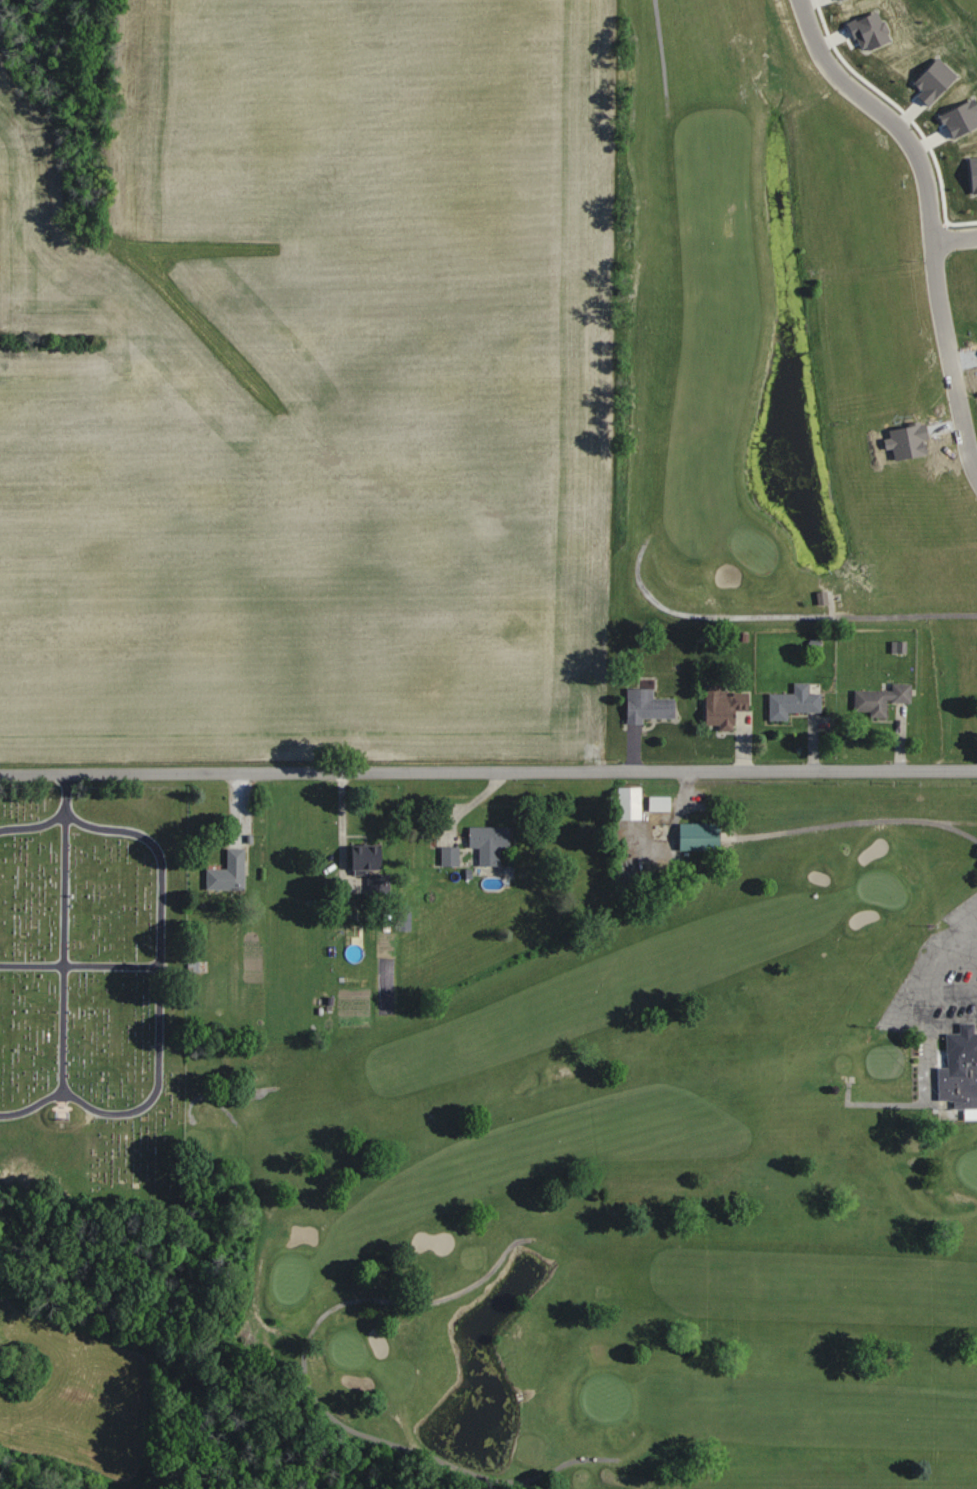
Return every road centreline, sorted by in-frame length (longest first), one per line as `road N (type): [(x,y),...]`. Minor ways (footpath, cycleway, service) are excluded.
road 1 (residential): [(0,775),(976,770)]
road 2 (residential): [(800,0),(823,59),(918,156),(976,476)]

